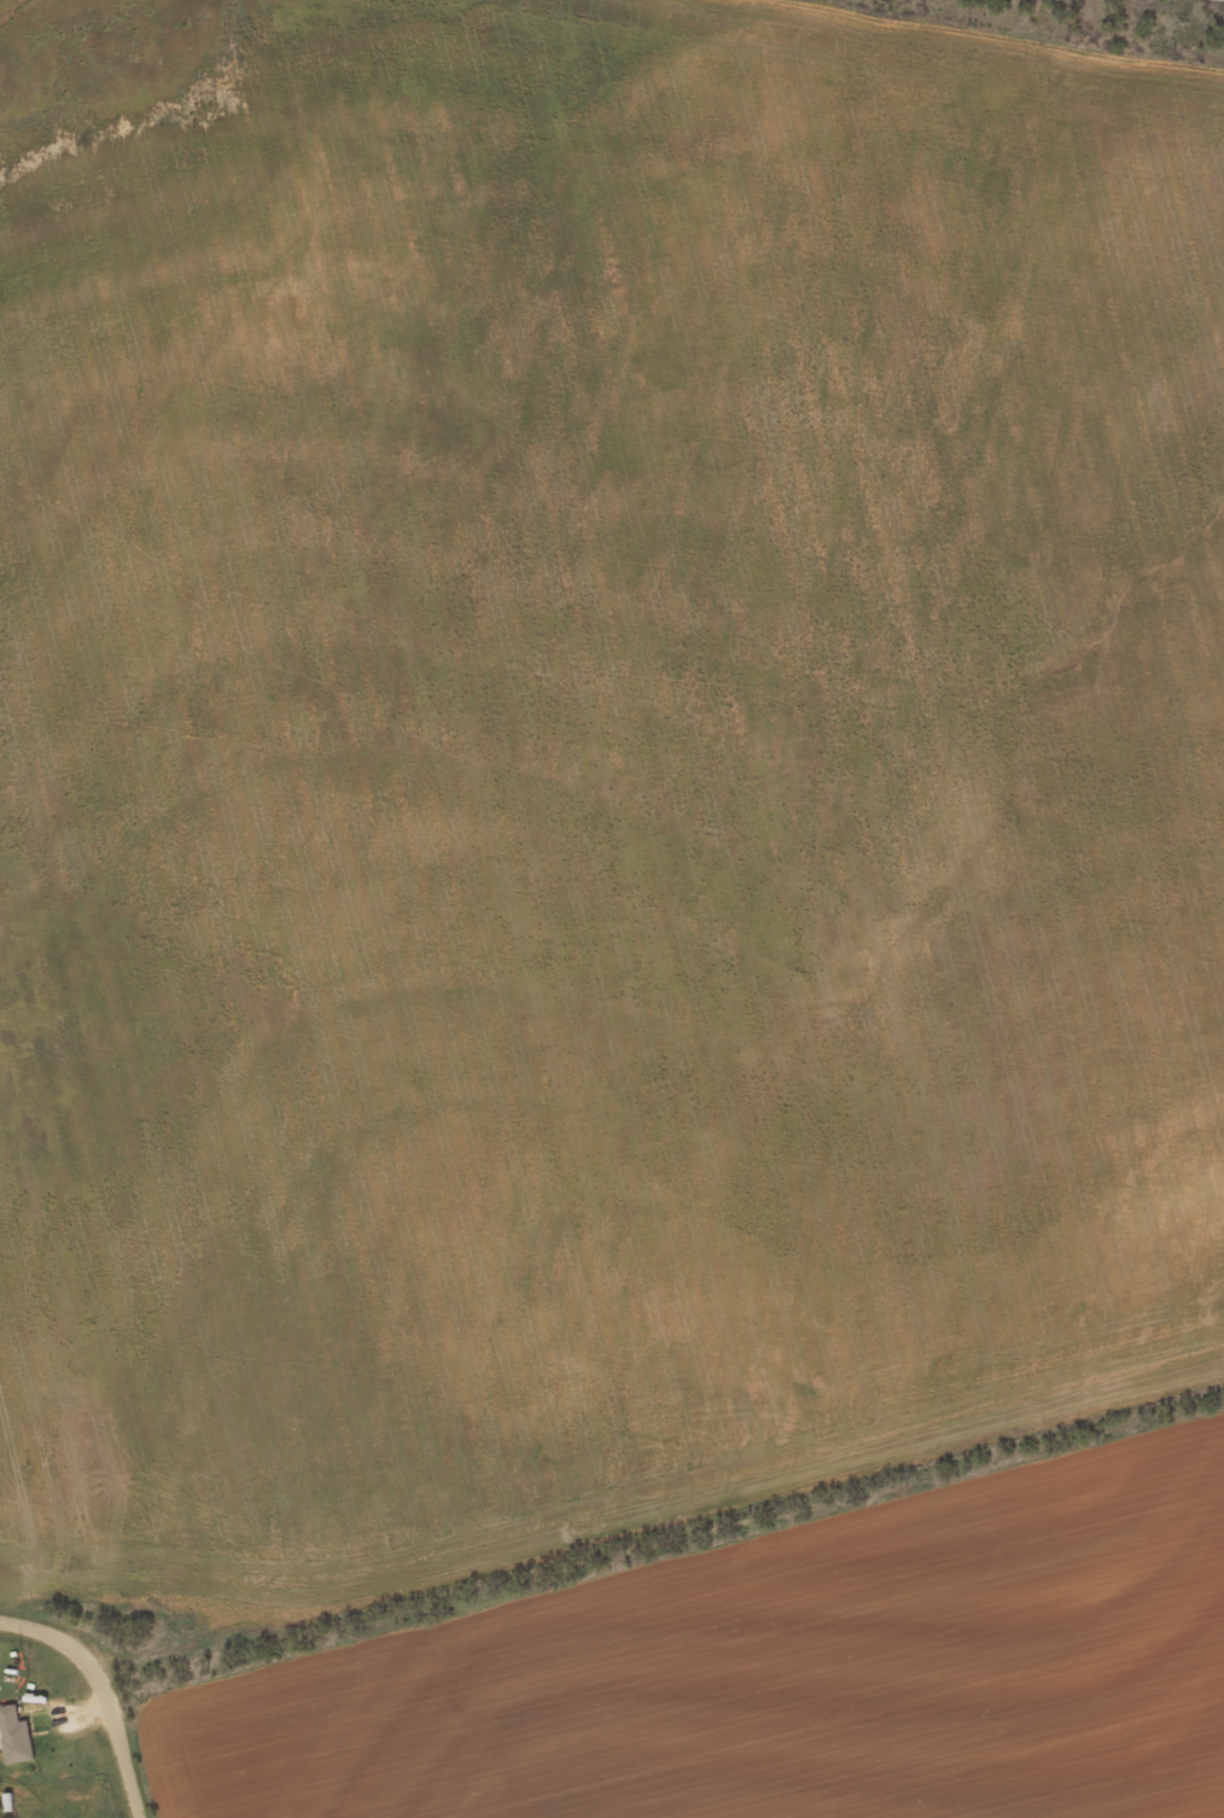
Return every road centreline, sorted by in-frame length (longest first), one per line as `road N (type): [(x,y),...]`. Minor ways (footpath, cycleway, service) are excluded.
road 1 (residential): [(0,1624),(46,1641),(87,1678),(131,1817)]

